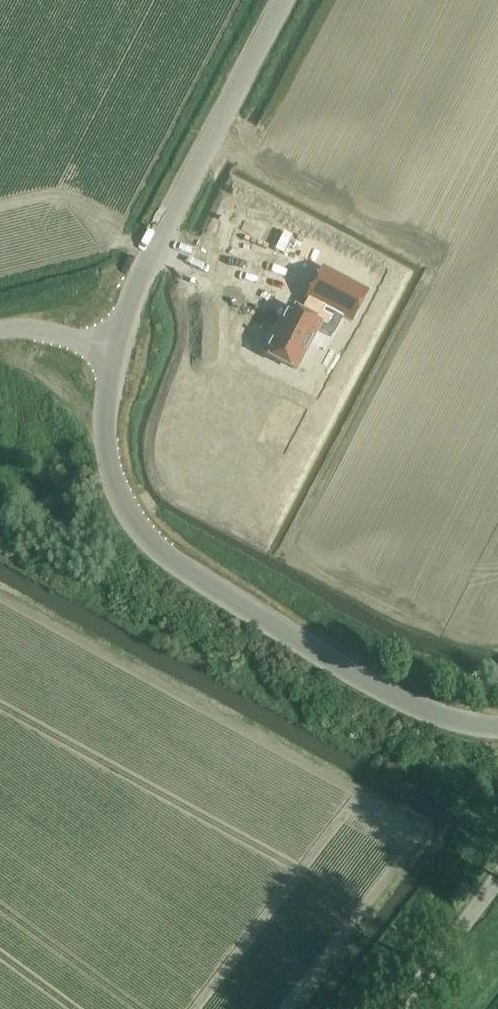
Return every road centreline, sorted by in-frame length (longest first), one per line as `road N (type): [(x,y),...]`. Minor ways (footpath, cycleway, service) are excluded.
road 1 (tertiary): [(497,729),(393,696),(156,549),(130,518),(105,450),(113,353)]
road 2 (tertiary): [(113,353),(156,245),(283,0)]
road 3 (unclassified): [(401,1008),(497,880)]
road 4 (track): [(156,245),(115,246),(0,274)]

